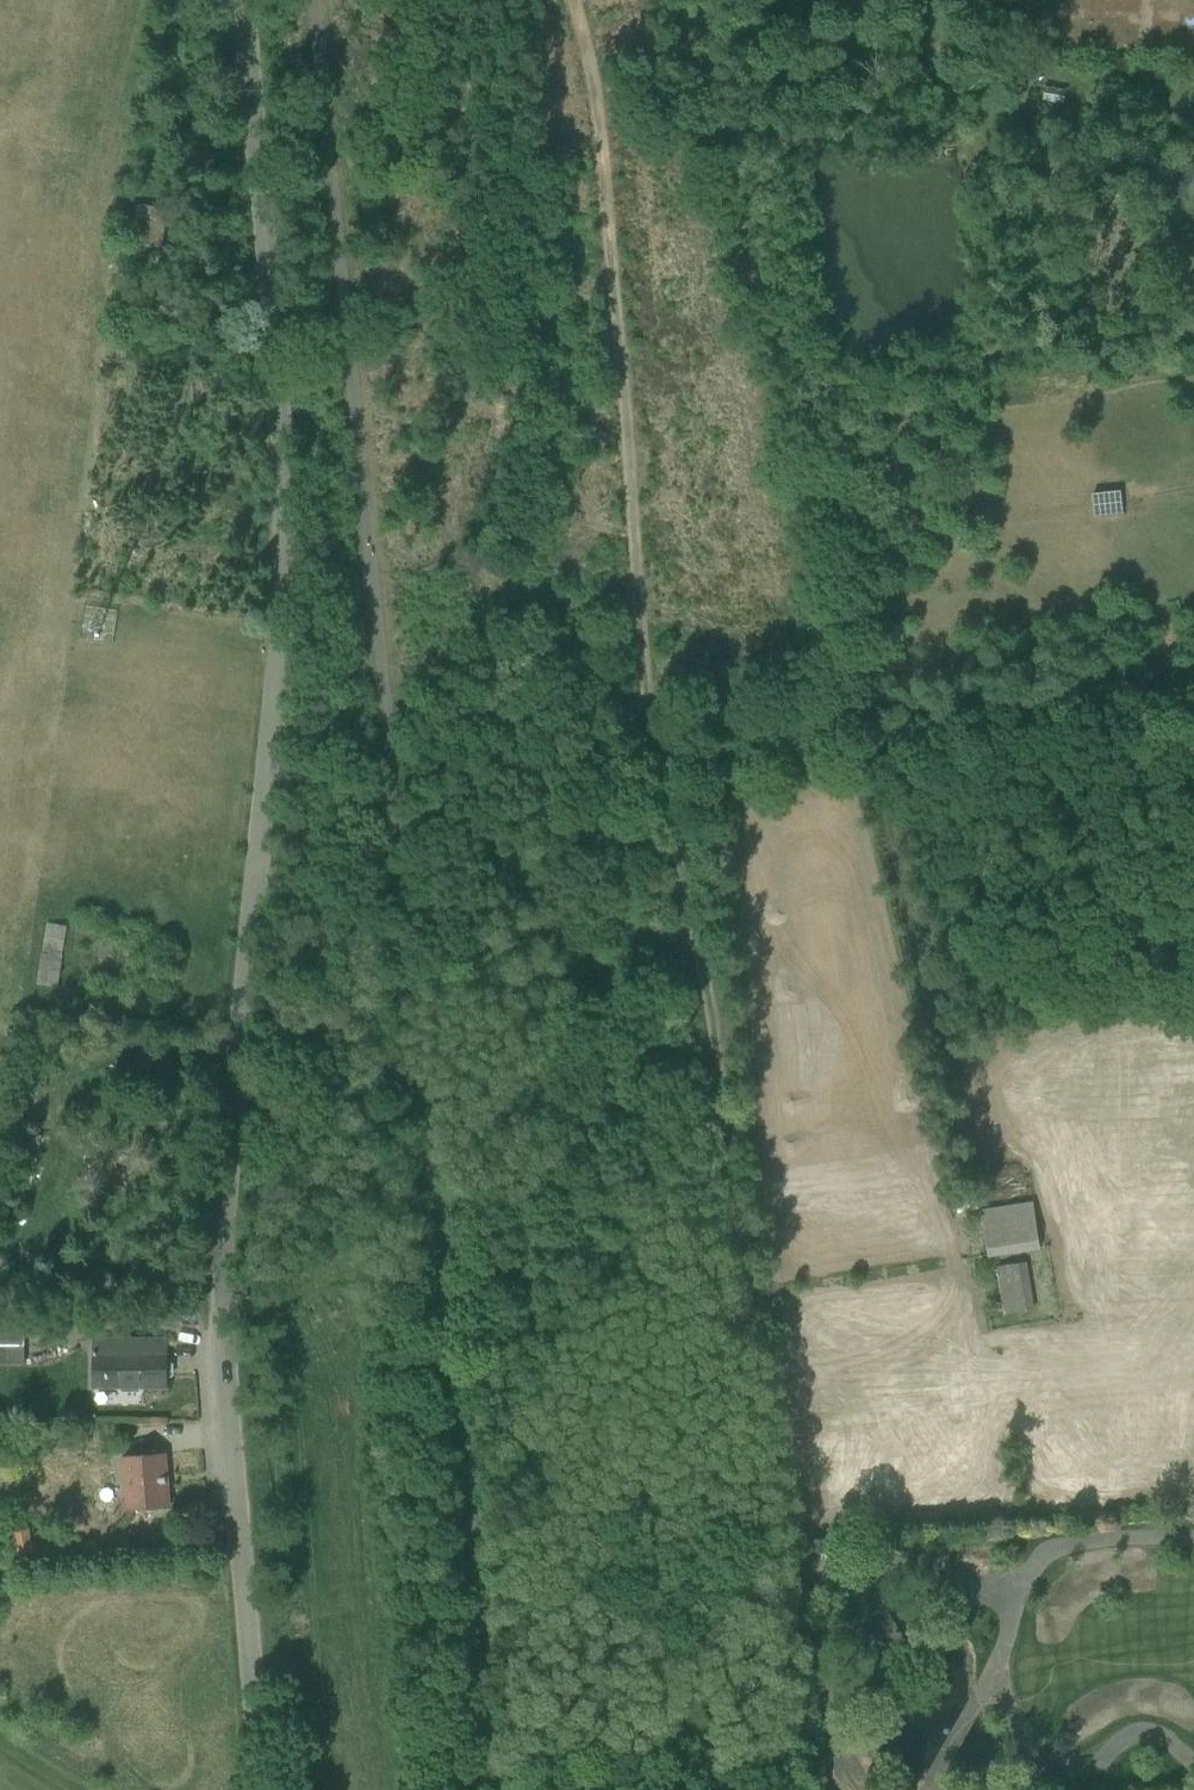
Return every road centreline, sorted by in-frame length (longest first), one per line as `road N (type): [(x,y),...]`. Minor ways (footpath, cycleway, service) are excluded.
road 1 (unclassified): [(242,0),(284,560),(221,1230),(220,1331),(260,1789)]
road 2 (track): [(574,0),(601,157),(645,697),(711,998),(745,1300)]

